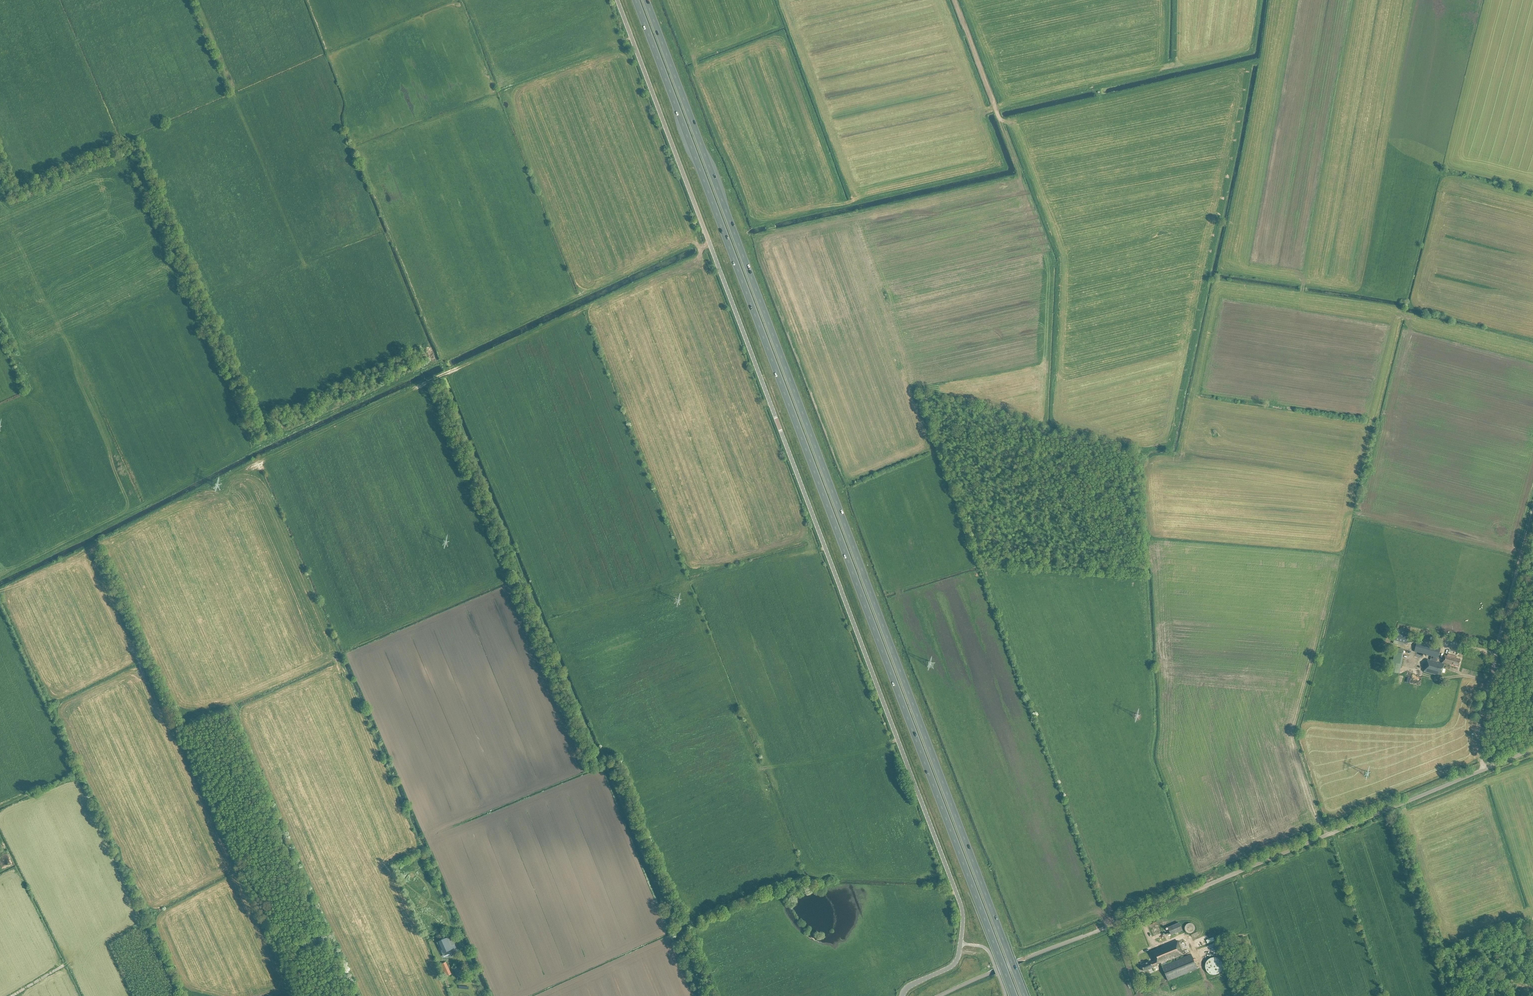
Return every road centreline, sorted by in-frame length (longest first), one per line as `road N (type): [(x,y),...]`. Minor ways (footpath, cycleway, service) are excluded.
road 1 (unclassified): [(902,995),(958,959),(961,907),(617,0)]
road 2 (trunk): [(1024,995),(646,0)]
road 3 (trunk): [(636,0),(1014,995)]
road 4 (unclassified): [(1103,929),(1483,770)]

